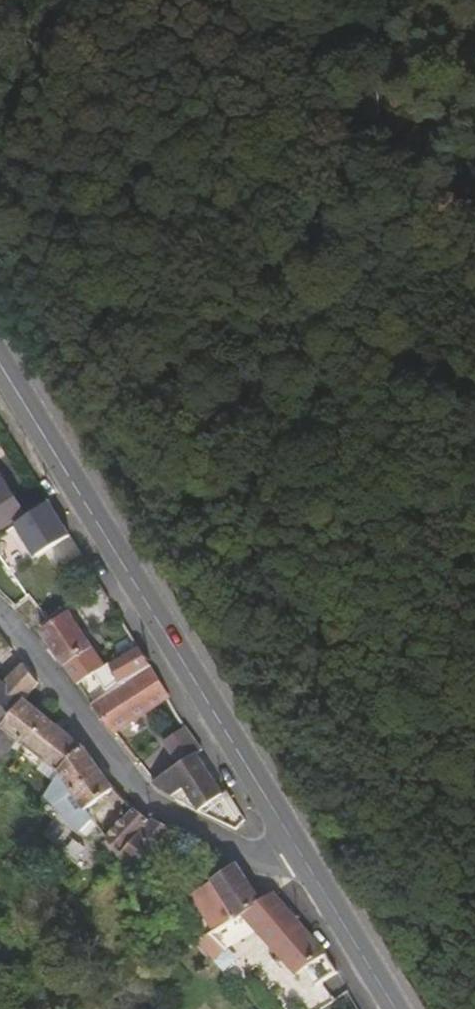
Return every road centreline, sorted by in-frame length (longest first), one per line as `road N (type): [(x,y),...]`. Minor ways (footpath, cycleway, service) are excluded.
road 1 (secondary): [(0,366),(297,848)]
road 2 (residential): [(0,622),(136,793),(243,851),(297,848)]
road 3 (secondary): [(297,848),(395,1008)]

